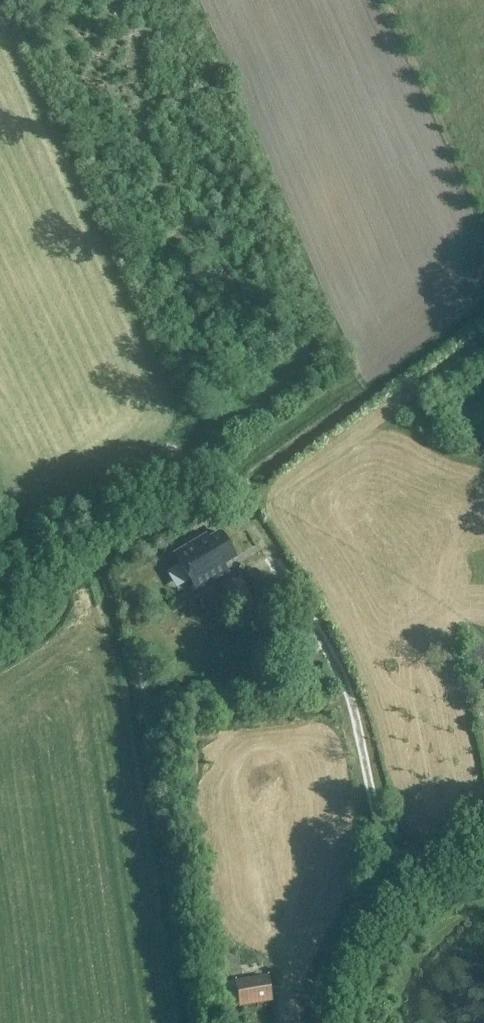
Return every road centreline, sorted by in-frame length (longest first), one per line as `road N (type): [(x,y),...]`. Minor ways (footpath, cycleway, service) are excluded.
road 1 (track): [(406,881),(379,824),(340,677),(221,483)]
road 2 (unclassified): [(327,1022),(338,973),(378,907),(424,870),(483,846)]

